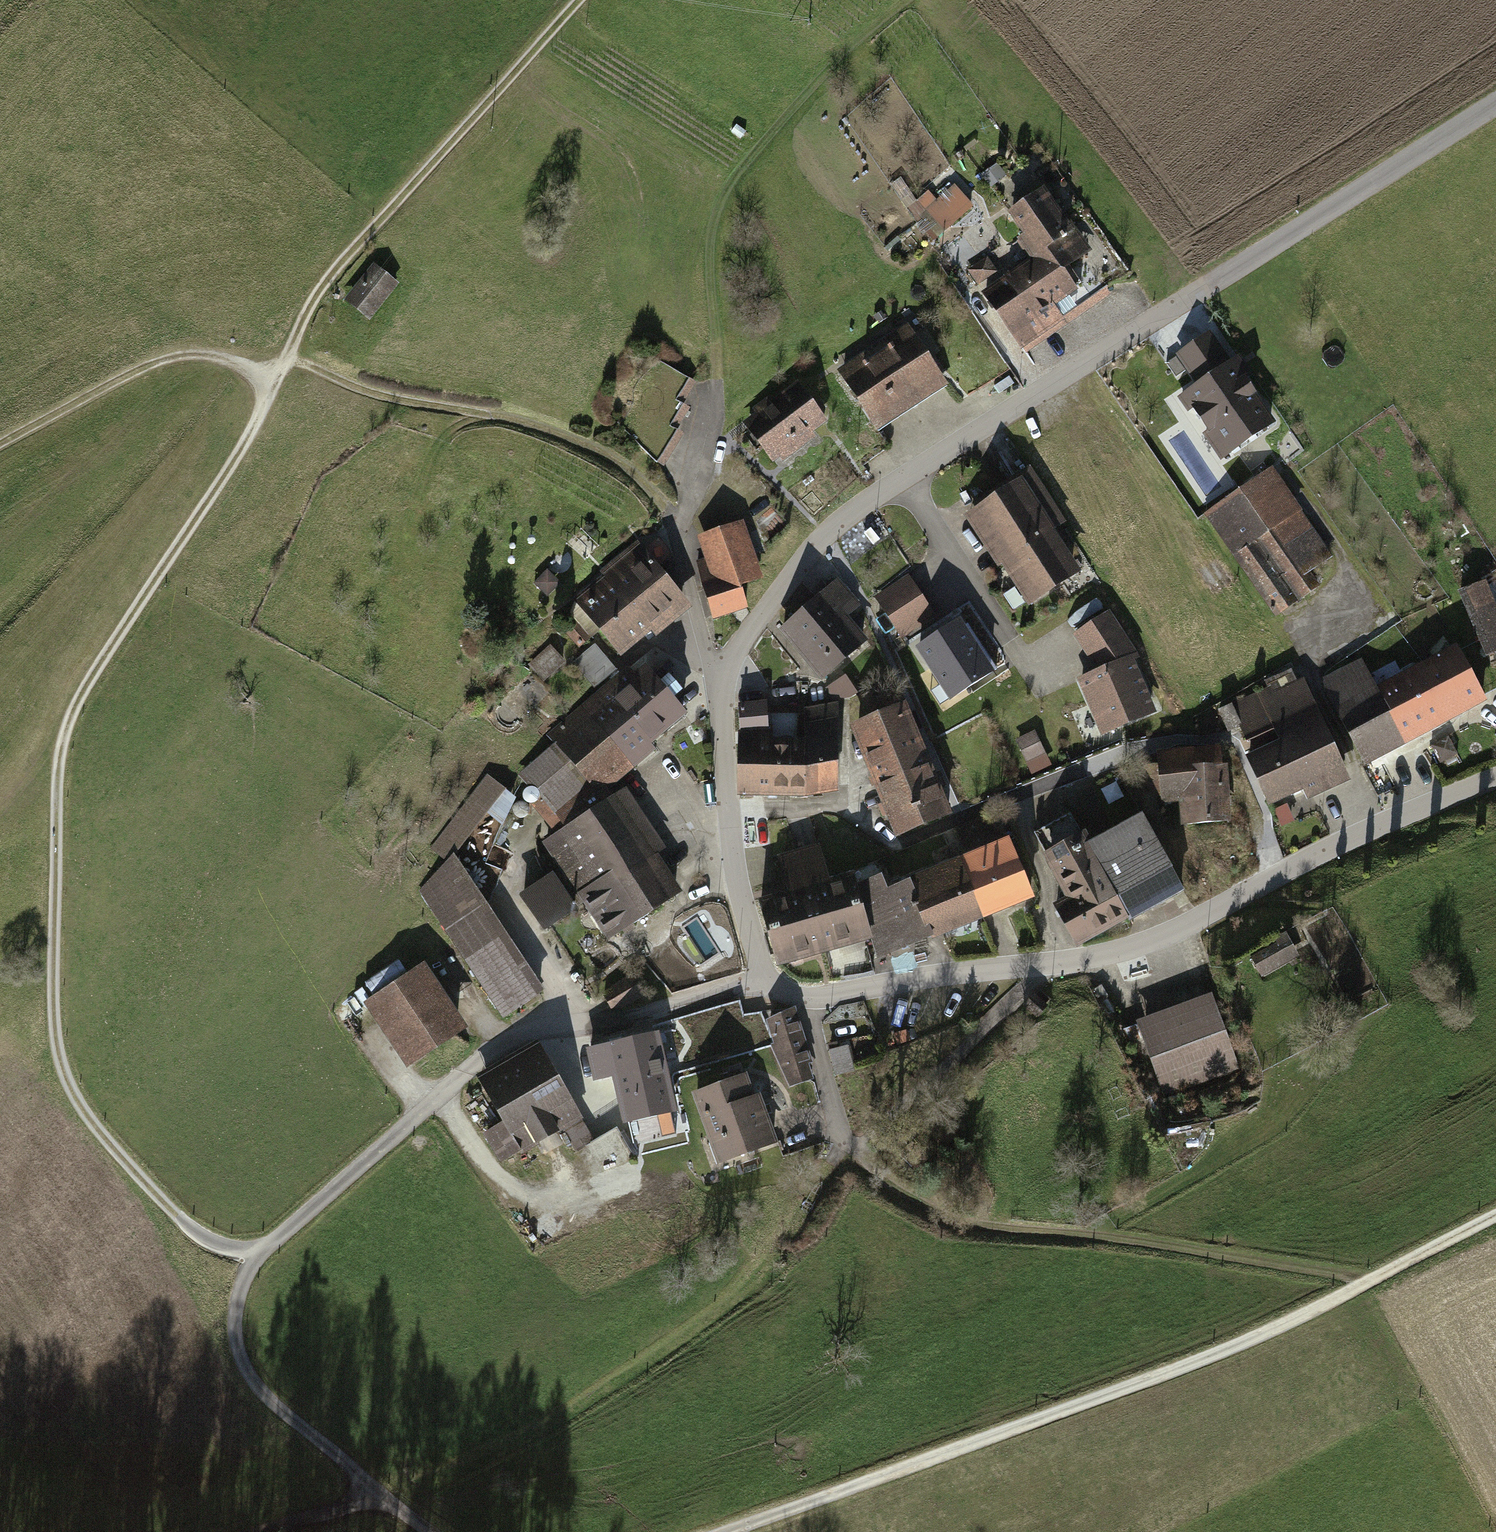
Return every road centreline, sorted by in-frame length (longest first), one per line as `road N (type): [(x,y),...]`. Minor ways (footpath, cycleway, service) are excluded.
road 1 (track): [(565,0),(485,77),(348,233),(300,311),(255,422),(87,681),(59,745),(54,999),(67,1071),(90,1113),(197,1235),(263,1254)]
road 2 (residential): [(724,677),(801,564),(862,505),(1495,100)]
road 3 (residential): [(765,978),(621,1020),(537,1032),(497,1049),(249,1272),(237,1328),(240,1360),(254,1384),(424,1531)]
road 4 (track): [(724,1531),(1121,1399),(1495,1216)]
road 5 (residential): [(1495,772),(1366,828),(1153,941),(1094,959),(812,1001)]
road 6 (track): [(850,1153),(888,1186),(960,1220),(1372,1276)]
road 7 (track): [(717,370),(709,260),(719,208),(743,164),(815,79),(907,0)]
road 8 (track): [(287,356),(388,393),(516,414),(604,450),(649,481),(679,528)]
road 9 (residential): [(765,978),(737,877),(724,677)]
road 10 (track): [(0,439),(192,352),(274,379)]
road 11 (residential): [(724,677),(708,660),(679,528)]
road 12 (residential): [(812,1001),(842,1145),(850,1153)]

